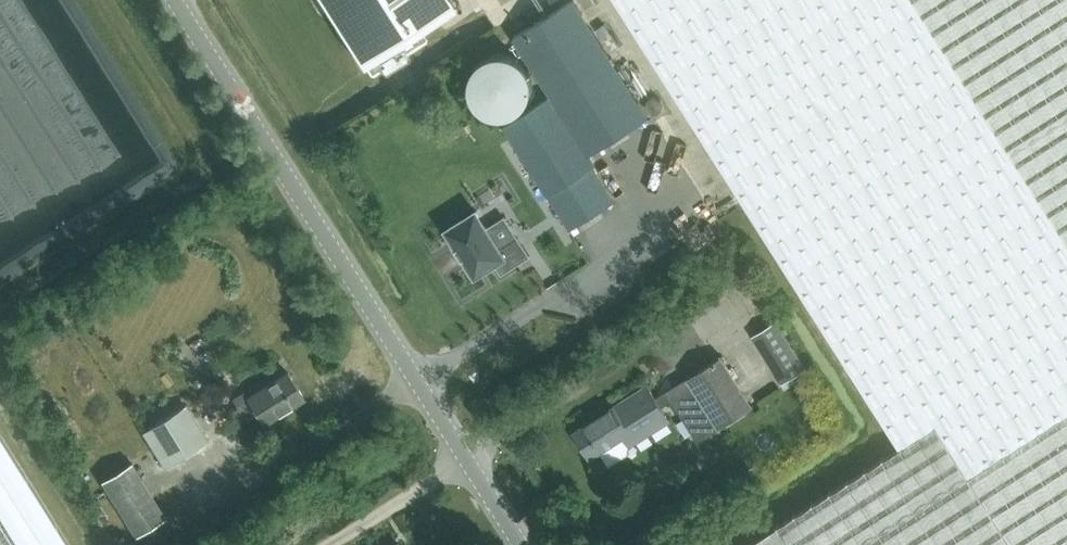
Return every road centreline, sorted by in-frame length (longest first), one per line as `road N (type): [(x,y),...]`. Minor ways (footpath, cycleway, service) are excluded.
road 1 (unclassified): [(520,544),(174,0)]

